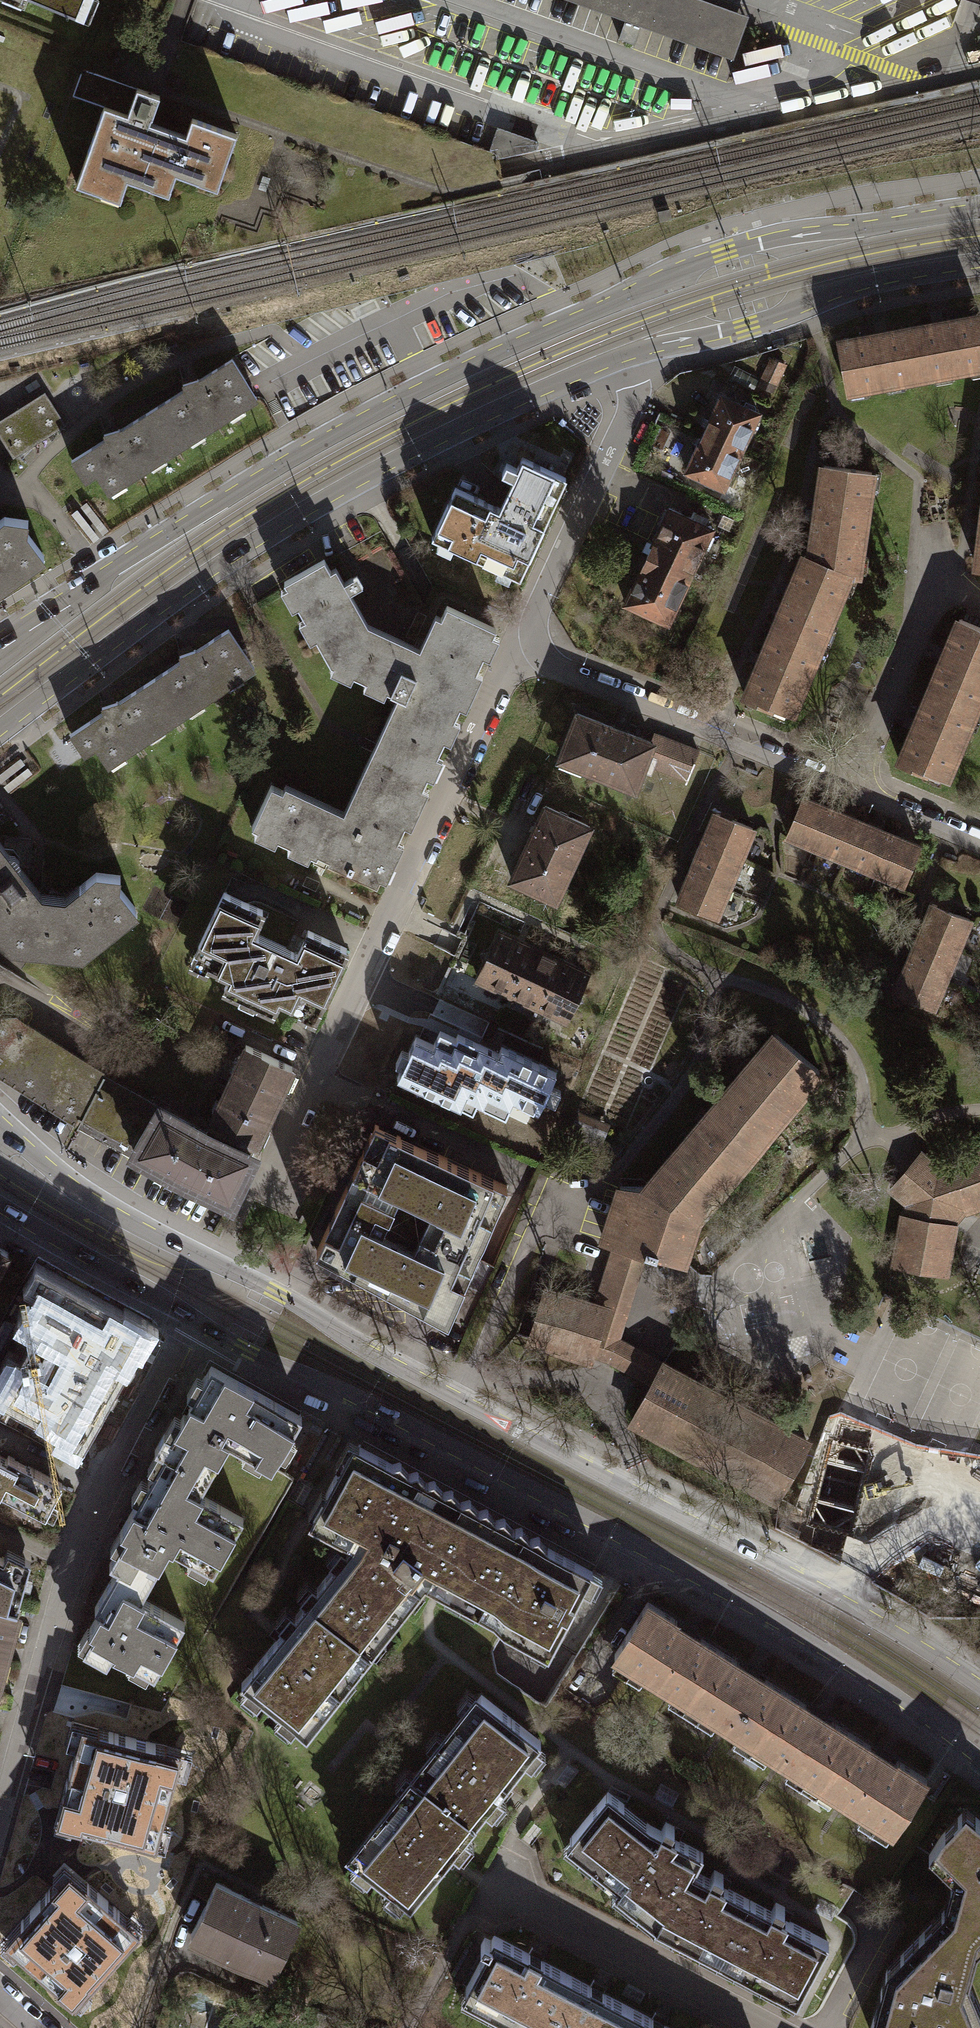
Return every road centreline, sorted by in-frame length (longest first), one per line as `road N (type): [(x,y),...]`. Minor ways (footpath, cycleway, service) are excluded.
road 1 (tertiary): [(979,1690),(882,1620),(382,1358),(274,1290),(151,1232),(40,1162),(0,1127)]
road 2 (tertiary): [(979,209),(779,237),(696,260),(310,448),(103,575),(0,652)]
road 3 (tertiary): [(190,1316),(798,1636),(979,1761)]
road 4 (tertiary): [(0,728),(264,534),(416,450),(619,358)]
road 5 (residential): [(533,643),(509,656),(262,1192)]
road 6 (residential): [(190,1316),(68,1565),(0,1801)]
road 7 (tertiary): [(619,358),(766,322),(855,285),(979,262)]
road 8 (residential): [(533,643),(548,666),(852,789)]
road 9 (residential): [(764,2027),(484,1883)]
road 10 (residential): [(619,358),(629,407),(533,619),(533,643)]
road 11 (residential): [(852,789),(924,629),(934,584),(979,603)]
road 12 (tertiary): [(0,1206),(190,1316)]
road 13 (residential): [(852,789),(979,843)]

